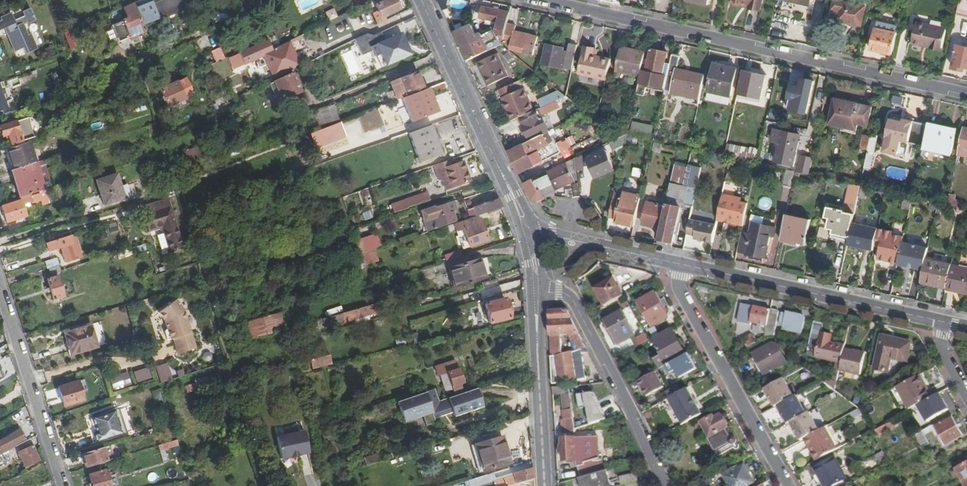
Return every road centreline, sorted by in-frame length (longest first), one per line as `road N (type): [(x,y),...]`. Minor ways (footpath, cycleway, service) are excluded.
road 1 (track): [(195,0),(205,19),(201,32),(140,60),(269,485)]
road 2 (residential): [(966,97),(529,0)]
road 3 (residential): [(947,323),(678,266)]
road 4 (residential): [(786,485),(676,289),(678,266)]
road 5 (residential): [(664,485),(573,300),(544,283)]
road 6 (residential): [(63,485),(0,289)]
road 7 (tertiary): [(421,0),(492,149)]
road 8 (residential): [(678,266),(535,232)]
road 9 (tertiary): [(530,279),(539,398)]

